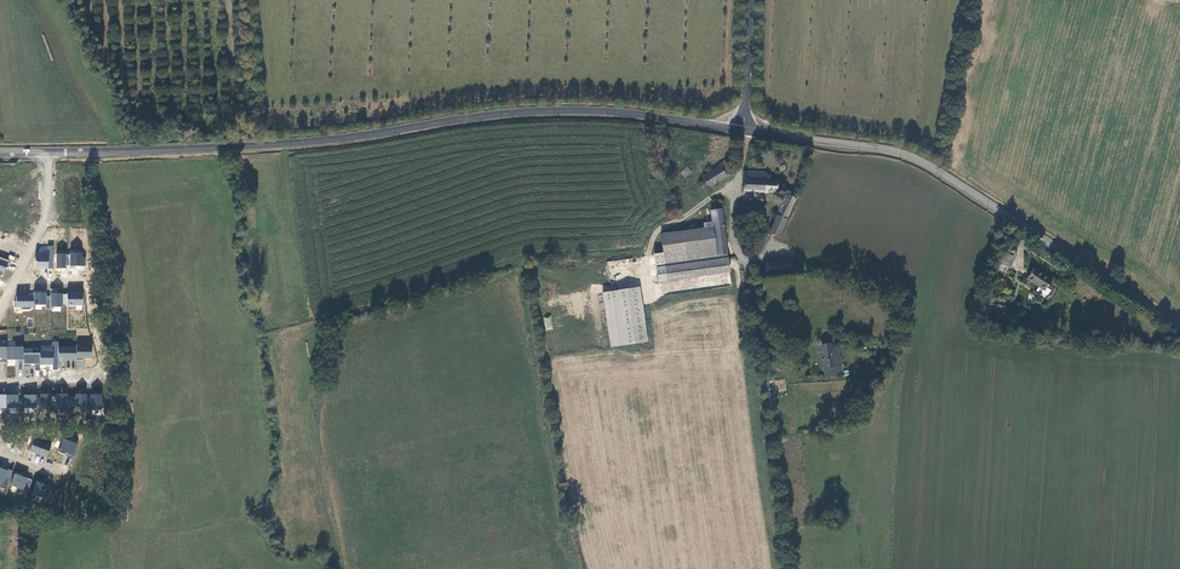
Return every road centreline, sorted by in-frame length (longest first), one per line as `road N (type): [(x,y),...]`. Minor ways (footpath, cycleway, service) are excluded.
road 1 (tertiary): [(48,152),(299,142),(528,111),(607,112),(741,131)]
road 2 (tertiary): [(741,131),(922,162),(1179,328)]
road 3 (residential): [(0,381),(92,381),(103,368),(88,289),(79,281),(16,281)]
road 4 (residential): [(48,152),(46,219),(16,281)]
road 5 (tertiary): [(741,131),(750,0)]

